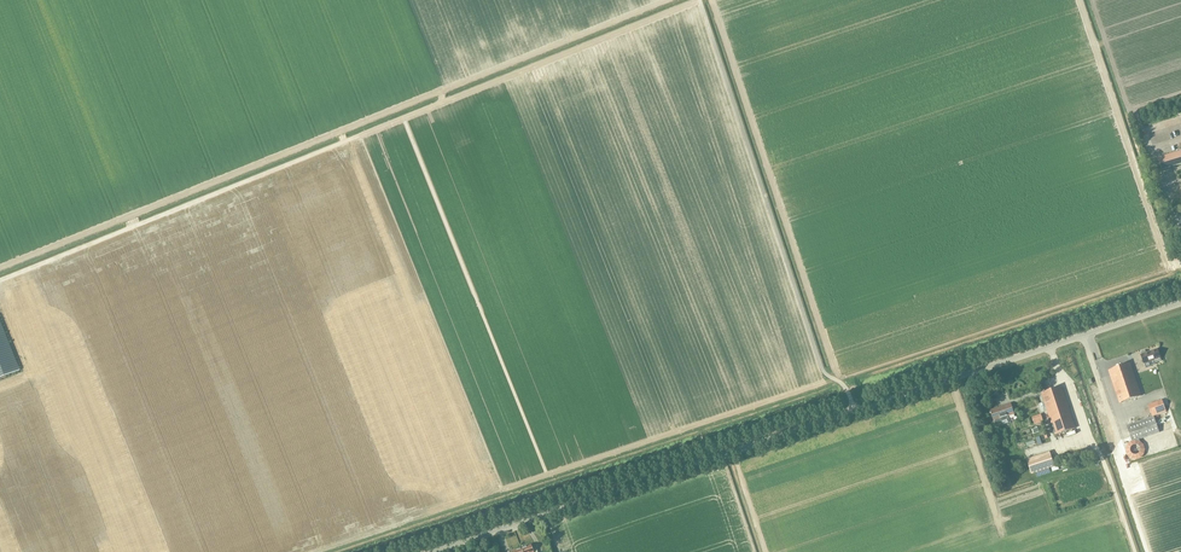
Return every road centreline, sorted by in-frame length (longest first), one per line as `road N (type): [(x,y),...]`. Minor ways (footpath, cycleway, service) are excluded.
road 1 (unclassified): [(431,551),(854,411)]
road 2 (unclassified): [(700,0),(820,366),(845,387),(854,411)]
road 3 (unclassified): [(854,411),(1180,303)]

